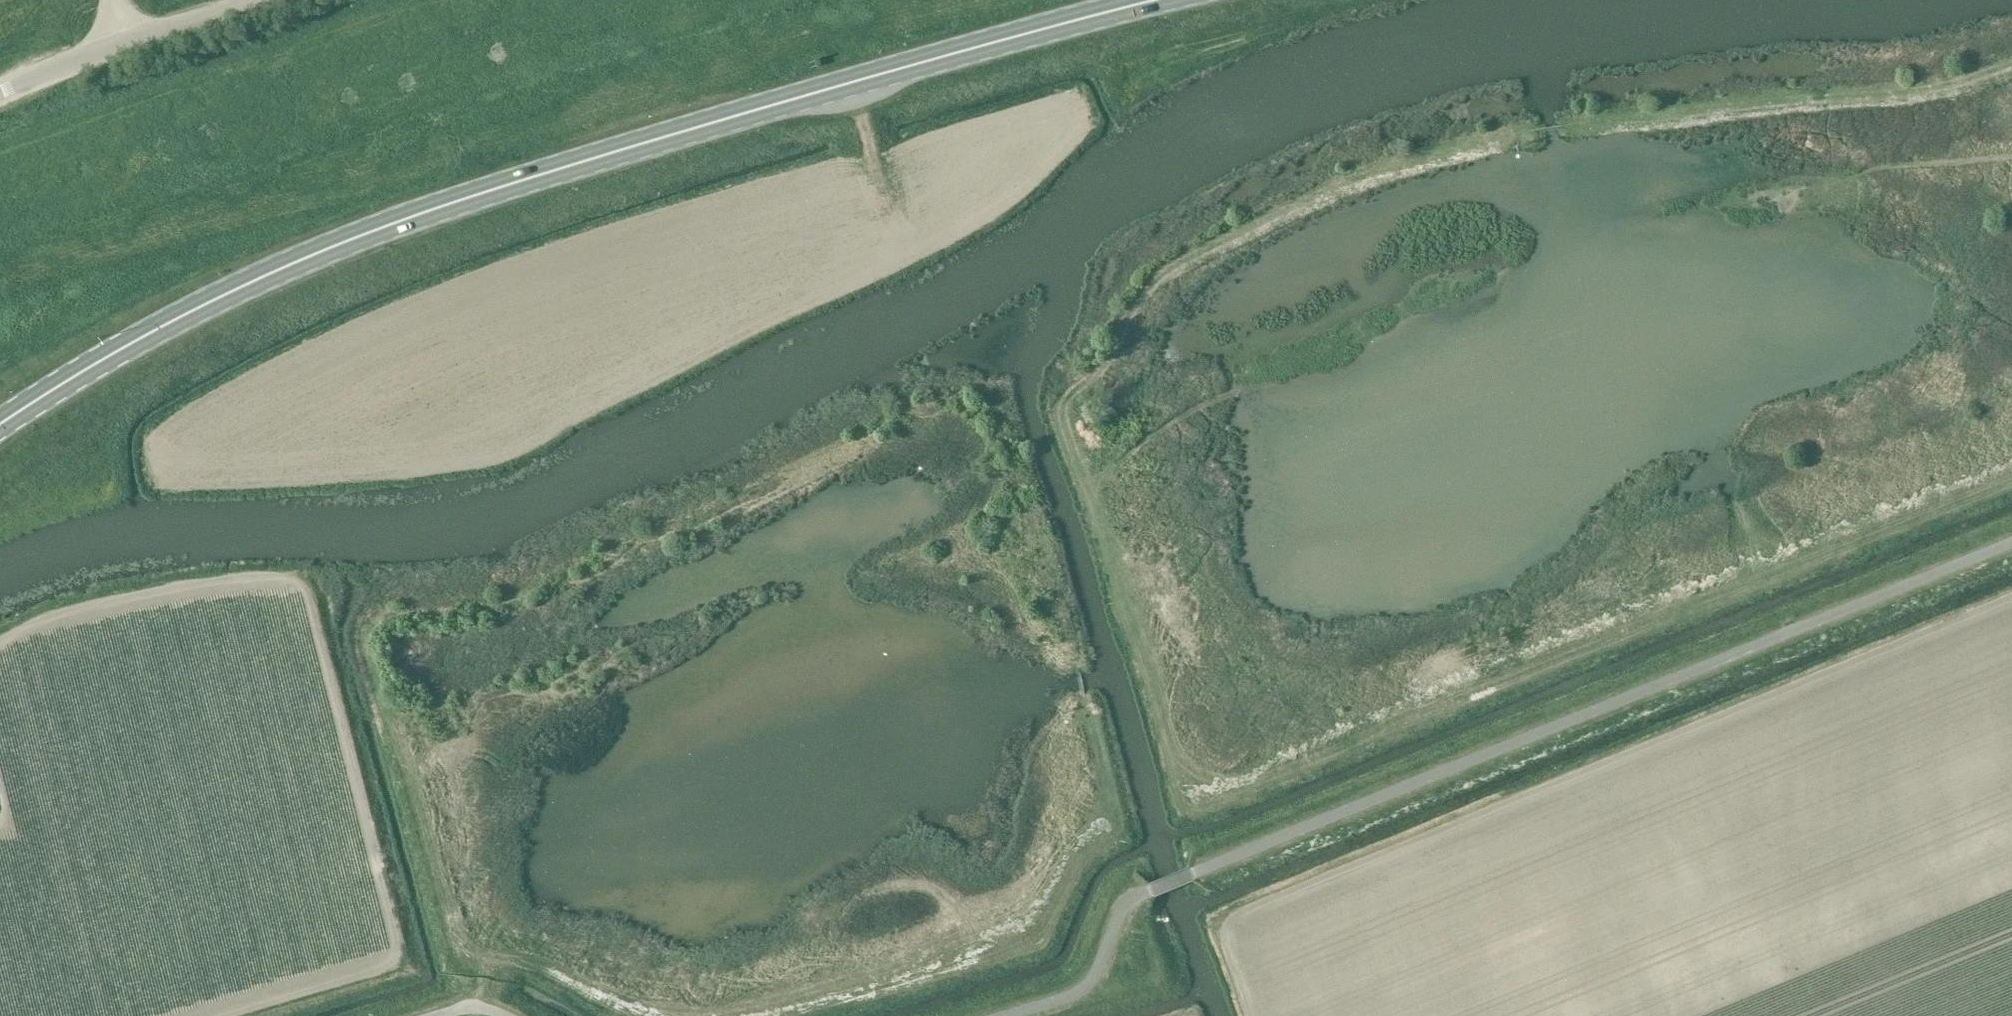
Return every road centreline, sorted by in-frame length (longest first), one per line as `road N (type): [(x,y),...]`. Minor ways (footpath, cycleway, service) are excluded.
road 1 (track): [(2011,482),(1200,809),(1181,798),(1060,412),(1176,265),(1301,205)]
road 2 (primary): [(0,425),(206,304),(420,215),(804,95),(1157,0)]
road 3 (track): [(1663,116),(1946,87),(2011,68)]
road 4 (unclassified): [(0,94),(246,0)]

